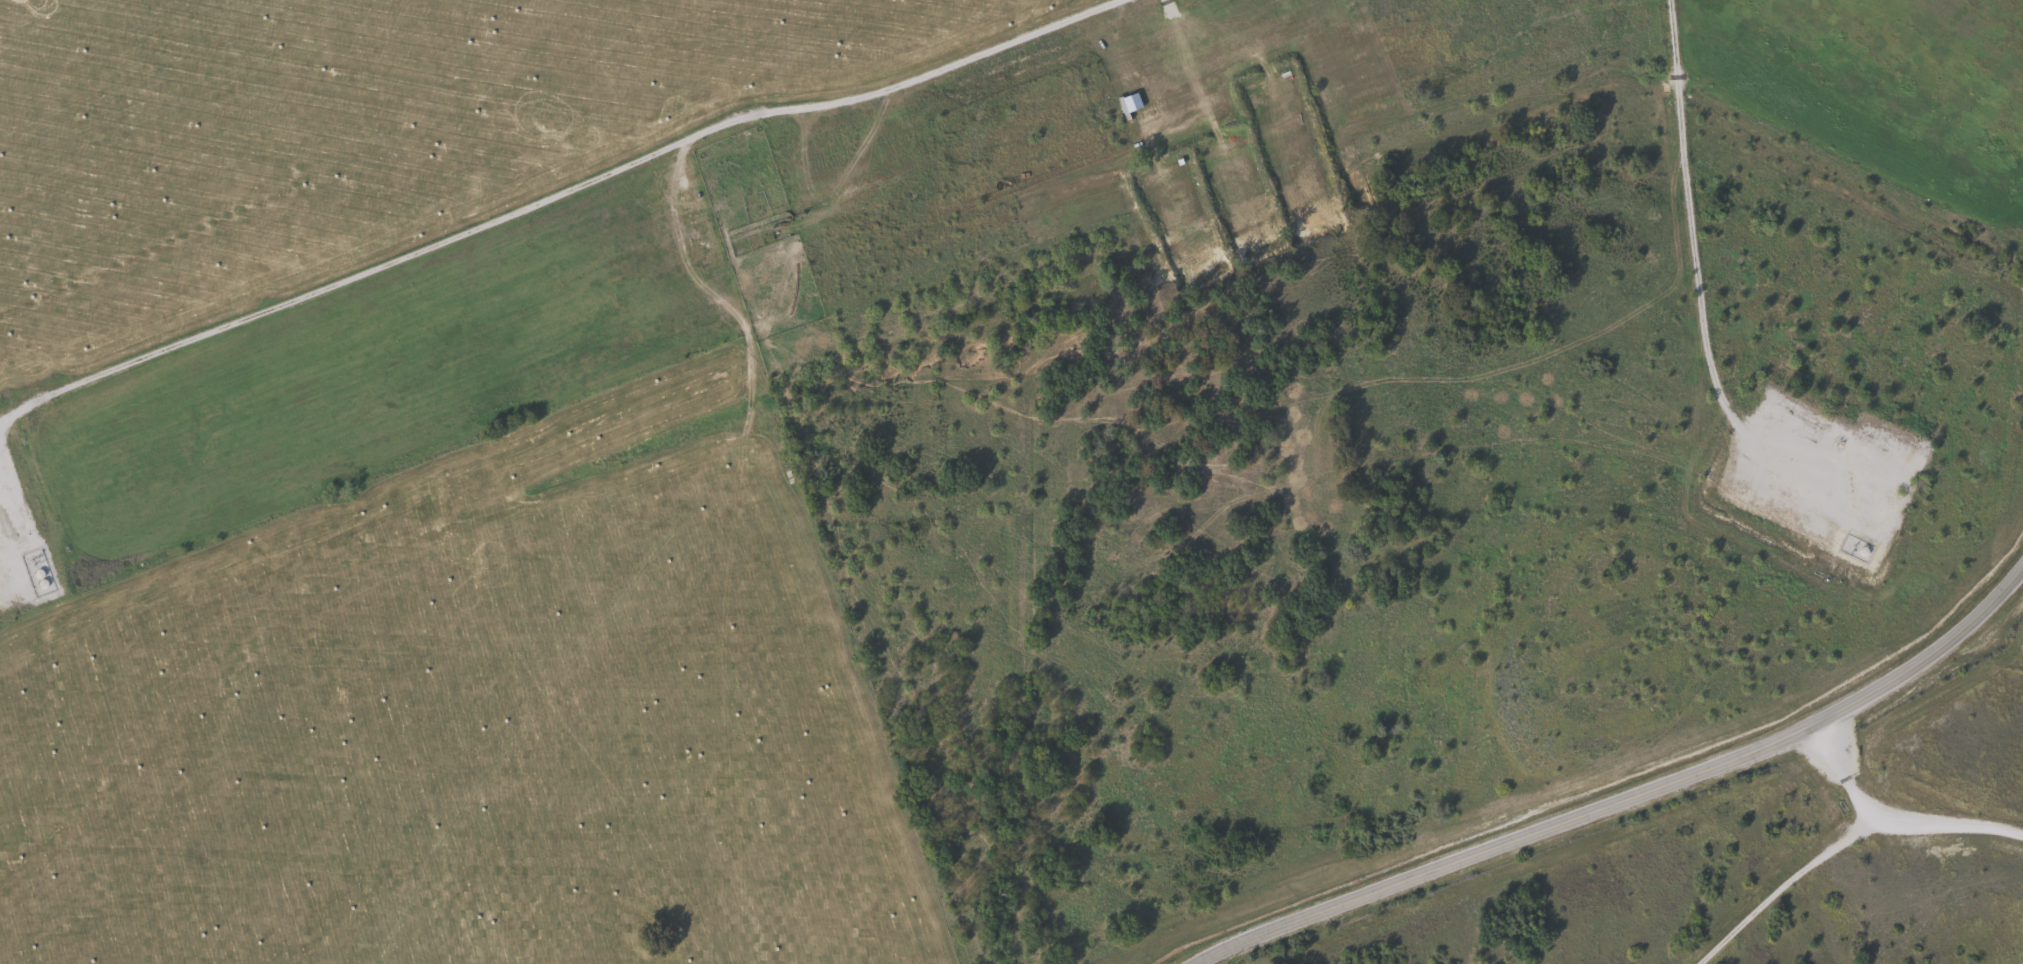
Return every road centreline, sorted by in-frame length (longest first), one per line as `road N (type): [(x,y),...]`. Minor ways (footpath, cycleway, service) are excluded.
road 1 (tertiary): [(2022,562),(1939,645),(1815,723),(1197,963)]

